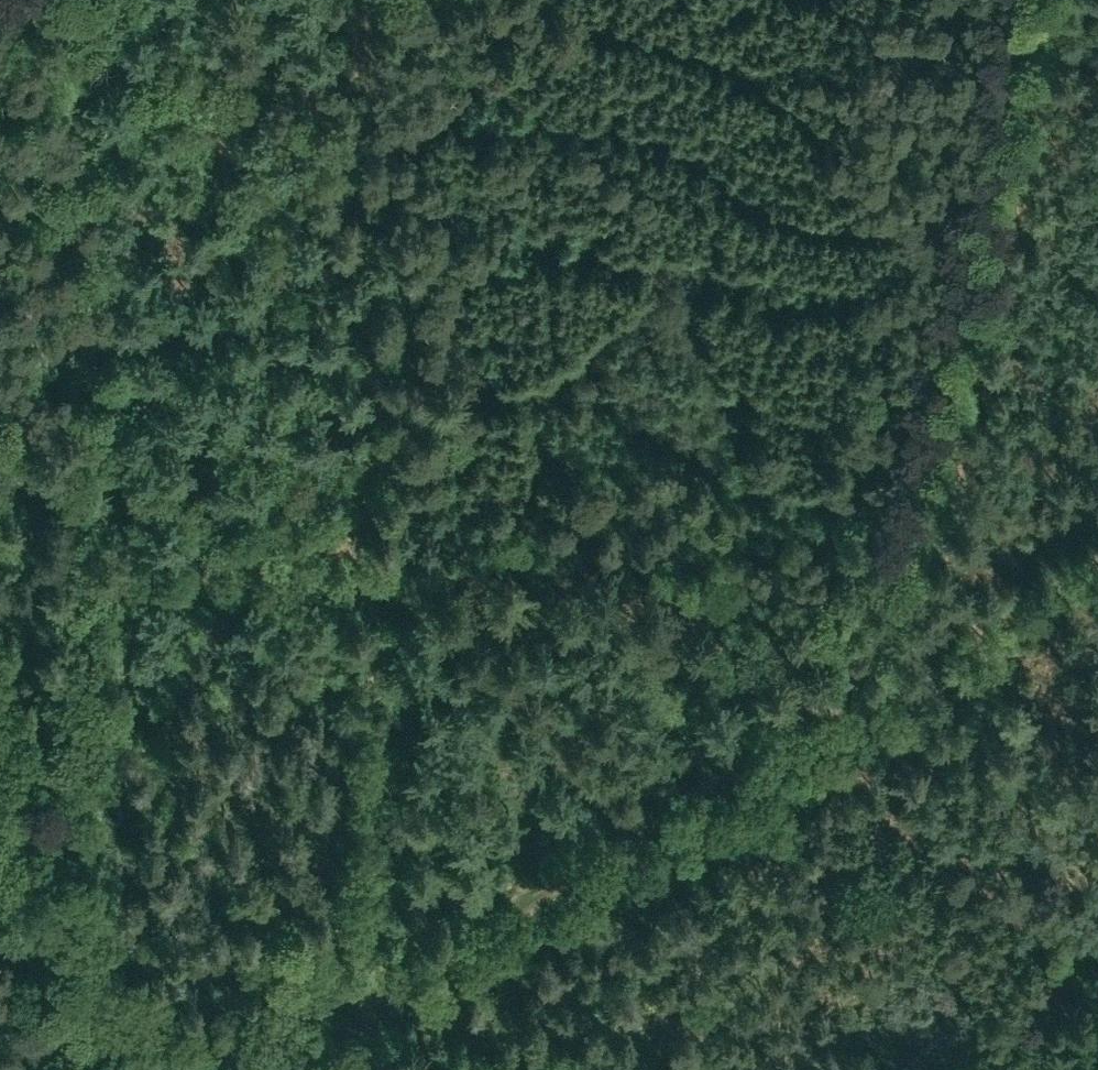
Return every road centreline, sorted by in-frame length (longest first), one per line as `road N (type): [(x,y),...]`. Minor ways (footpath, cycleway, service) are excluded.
road 1 (track): [(375,0),(363,633),(330,1069)]
road 2 (track): [(1097,530),(336,1001)]

